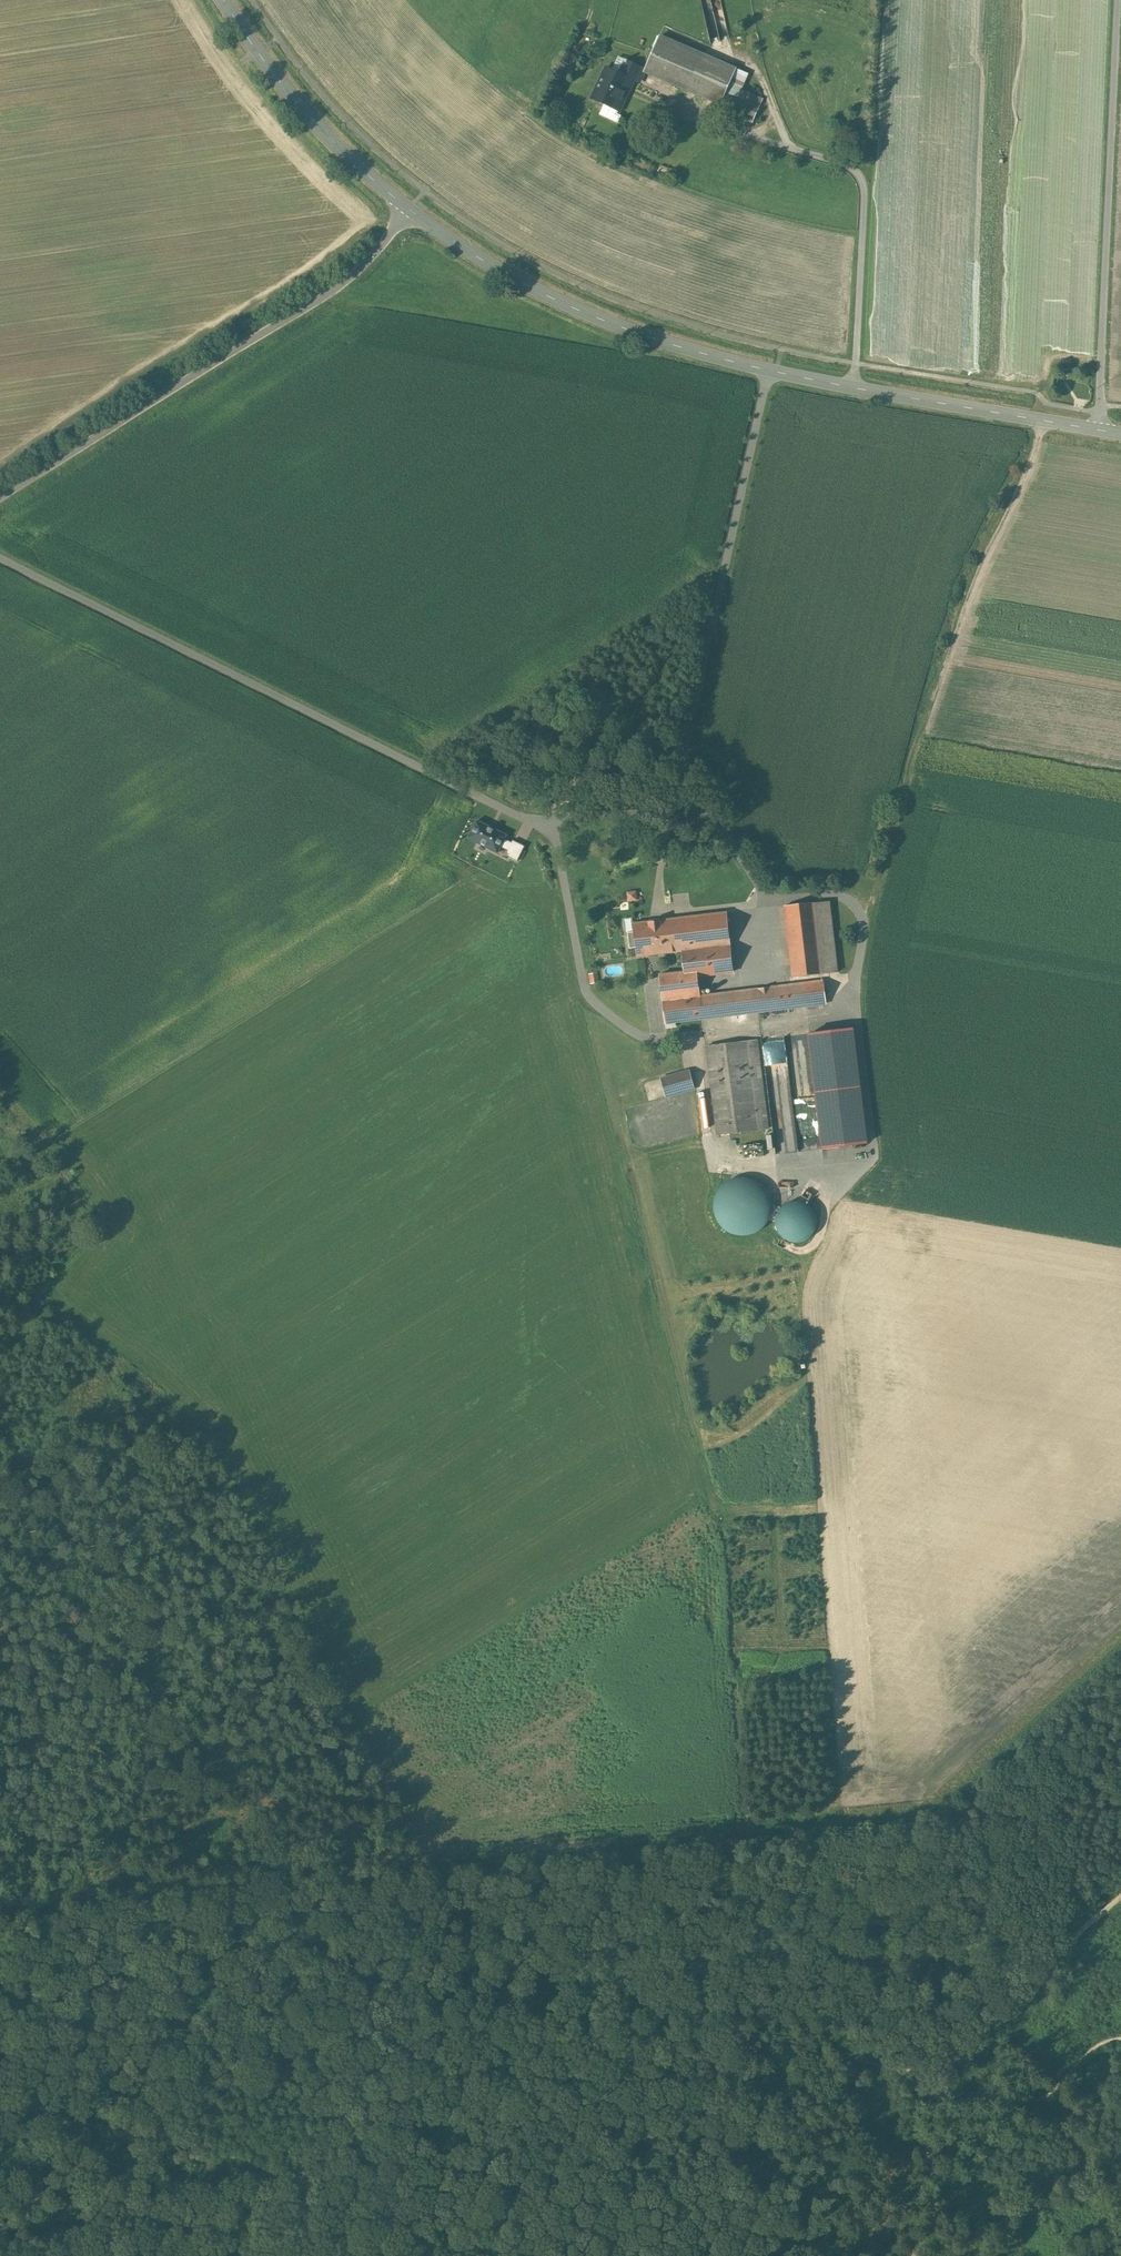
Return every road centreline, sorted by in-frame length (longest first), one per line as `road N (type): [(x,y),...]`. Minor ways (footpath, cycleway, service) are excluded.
road 1 (tertiary): [(409,210),(531,287),(647,336),(770,371),(1099,430)]
road 2 (track): [(1044,420),(958,602),(869,897),(858,908)]
road 3 (unclassified): [(409,210),(337,287),(0,496)]
road 4 (unclassified): [(1099,430),(1117,0)]
road 5 (track): [(0,1913),(423,1874)]
road 6 (tertiary): [(223,0),(293,97),(409,210)]

